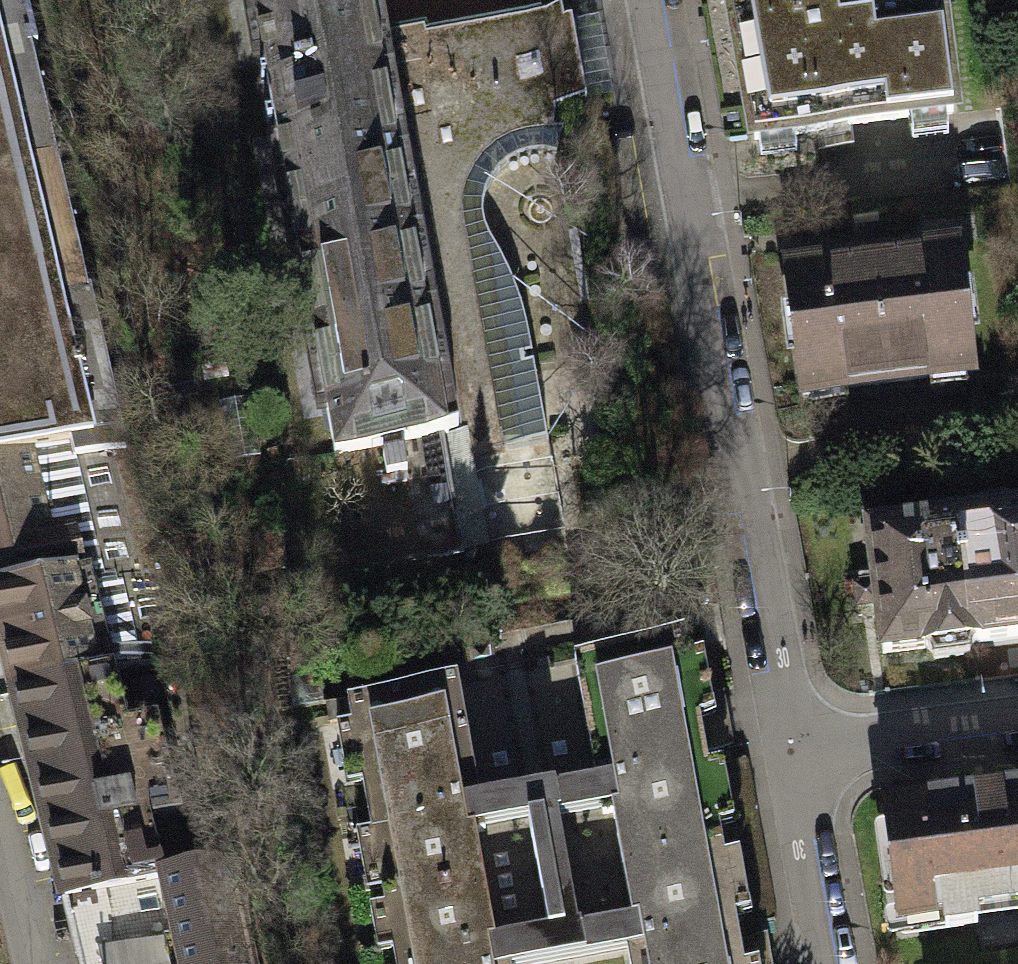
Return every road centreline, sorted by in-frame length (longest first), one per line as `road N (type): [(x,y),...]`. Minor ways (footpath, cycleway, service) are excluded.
road 1 (residential): [(653,0),(786,747)]
road 2 (residential): [(786,747),(1017,719)]
road 3 (residential): [(786,747),(818,963)]
road 4 (residential): [(38,963),(0,807)]

